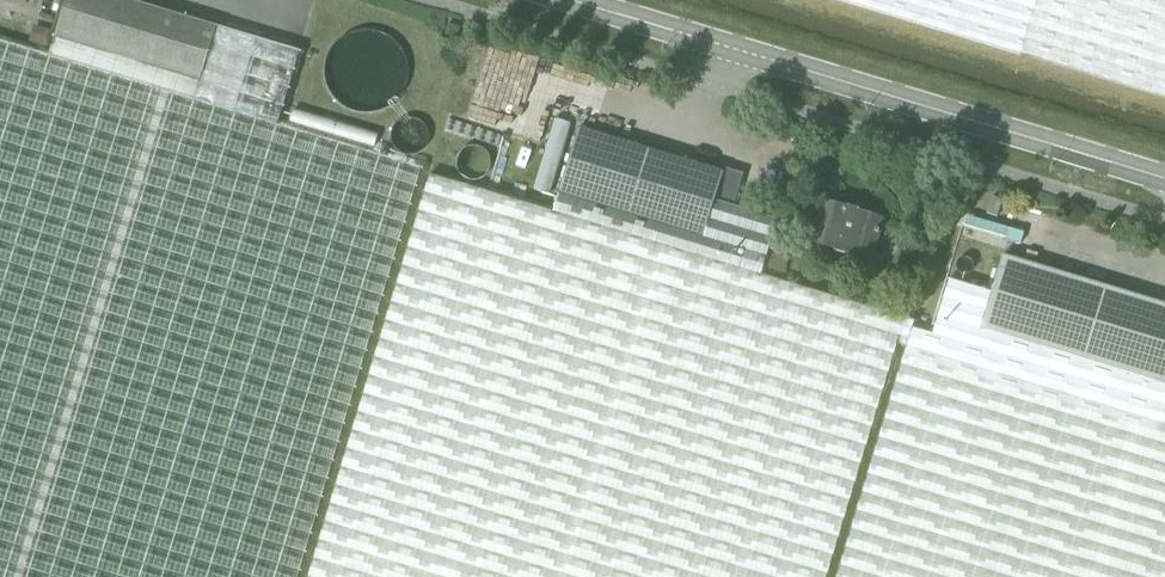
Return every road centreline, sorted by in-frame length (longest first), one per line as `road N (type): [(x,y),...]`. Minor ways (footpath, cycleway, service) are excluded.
road 1 (tertiary): [(1164,175),(578,0)]

